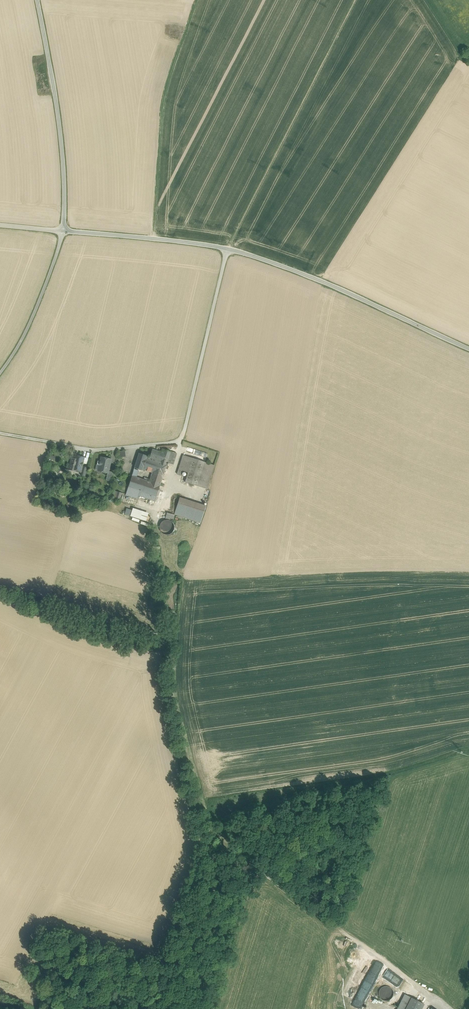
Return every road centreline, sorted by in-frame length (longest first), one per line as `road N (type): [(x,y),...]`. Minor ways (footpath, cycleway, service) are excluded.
road 1 (tertiary): [(468,347),(231,248),(66,229)]
road 2 (track): [(231,248),(184,440),(93,451),(0,433)]
road 3 (tertiary): [(66,229),(37,0)]
road 4 (track): [(0,377),(26,338),(66,229)]

